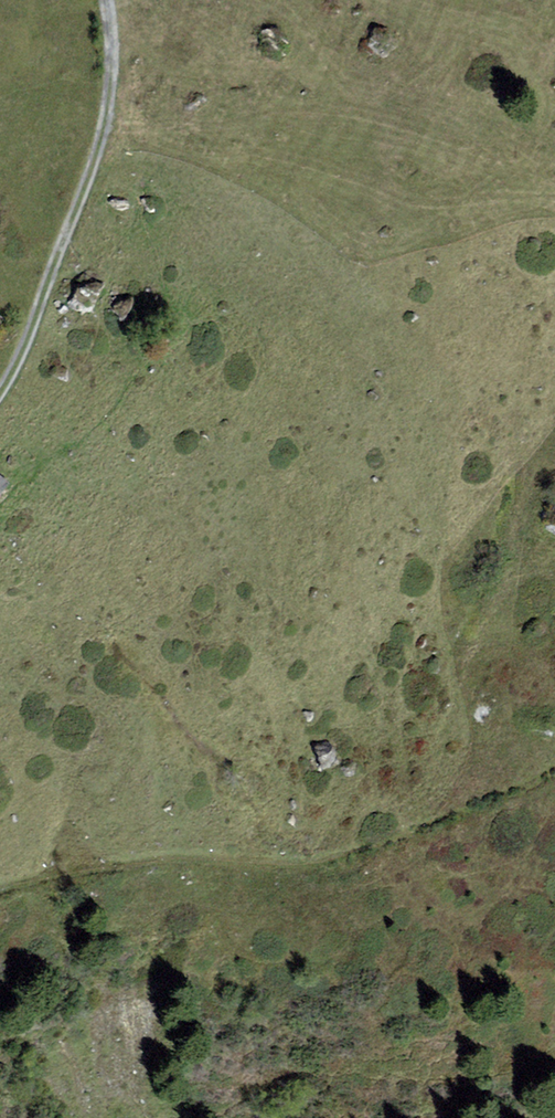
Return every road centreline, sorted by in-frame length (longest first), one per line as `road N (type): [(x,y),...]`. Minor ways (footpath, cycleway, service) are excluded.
road 1 (track): [(83,197),(122,163),(147,164),(258,225),(321,296),(356,360),(357,507),(336,673),(372,758),(374,780),(350,852)]
road 2 (track): [(0,889),(166,855),(312,862),(498,800)]
road 3 (track): [(108,0),(112,89),(83,197),(0,391)]

